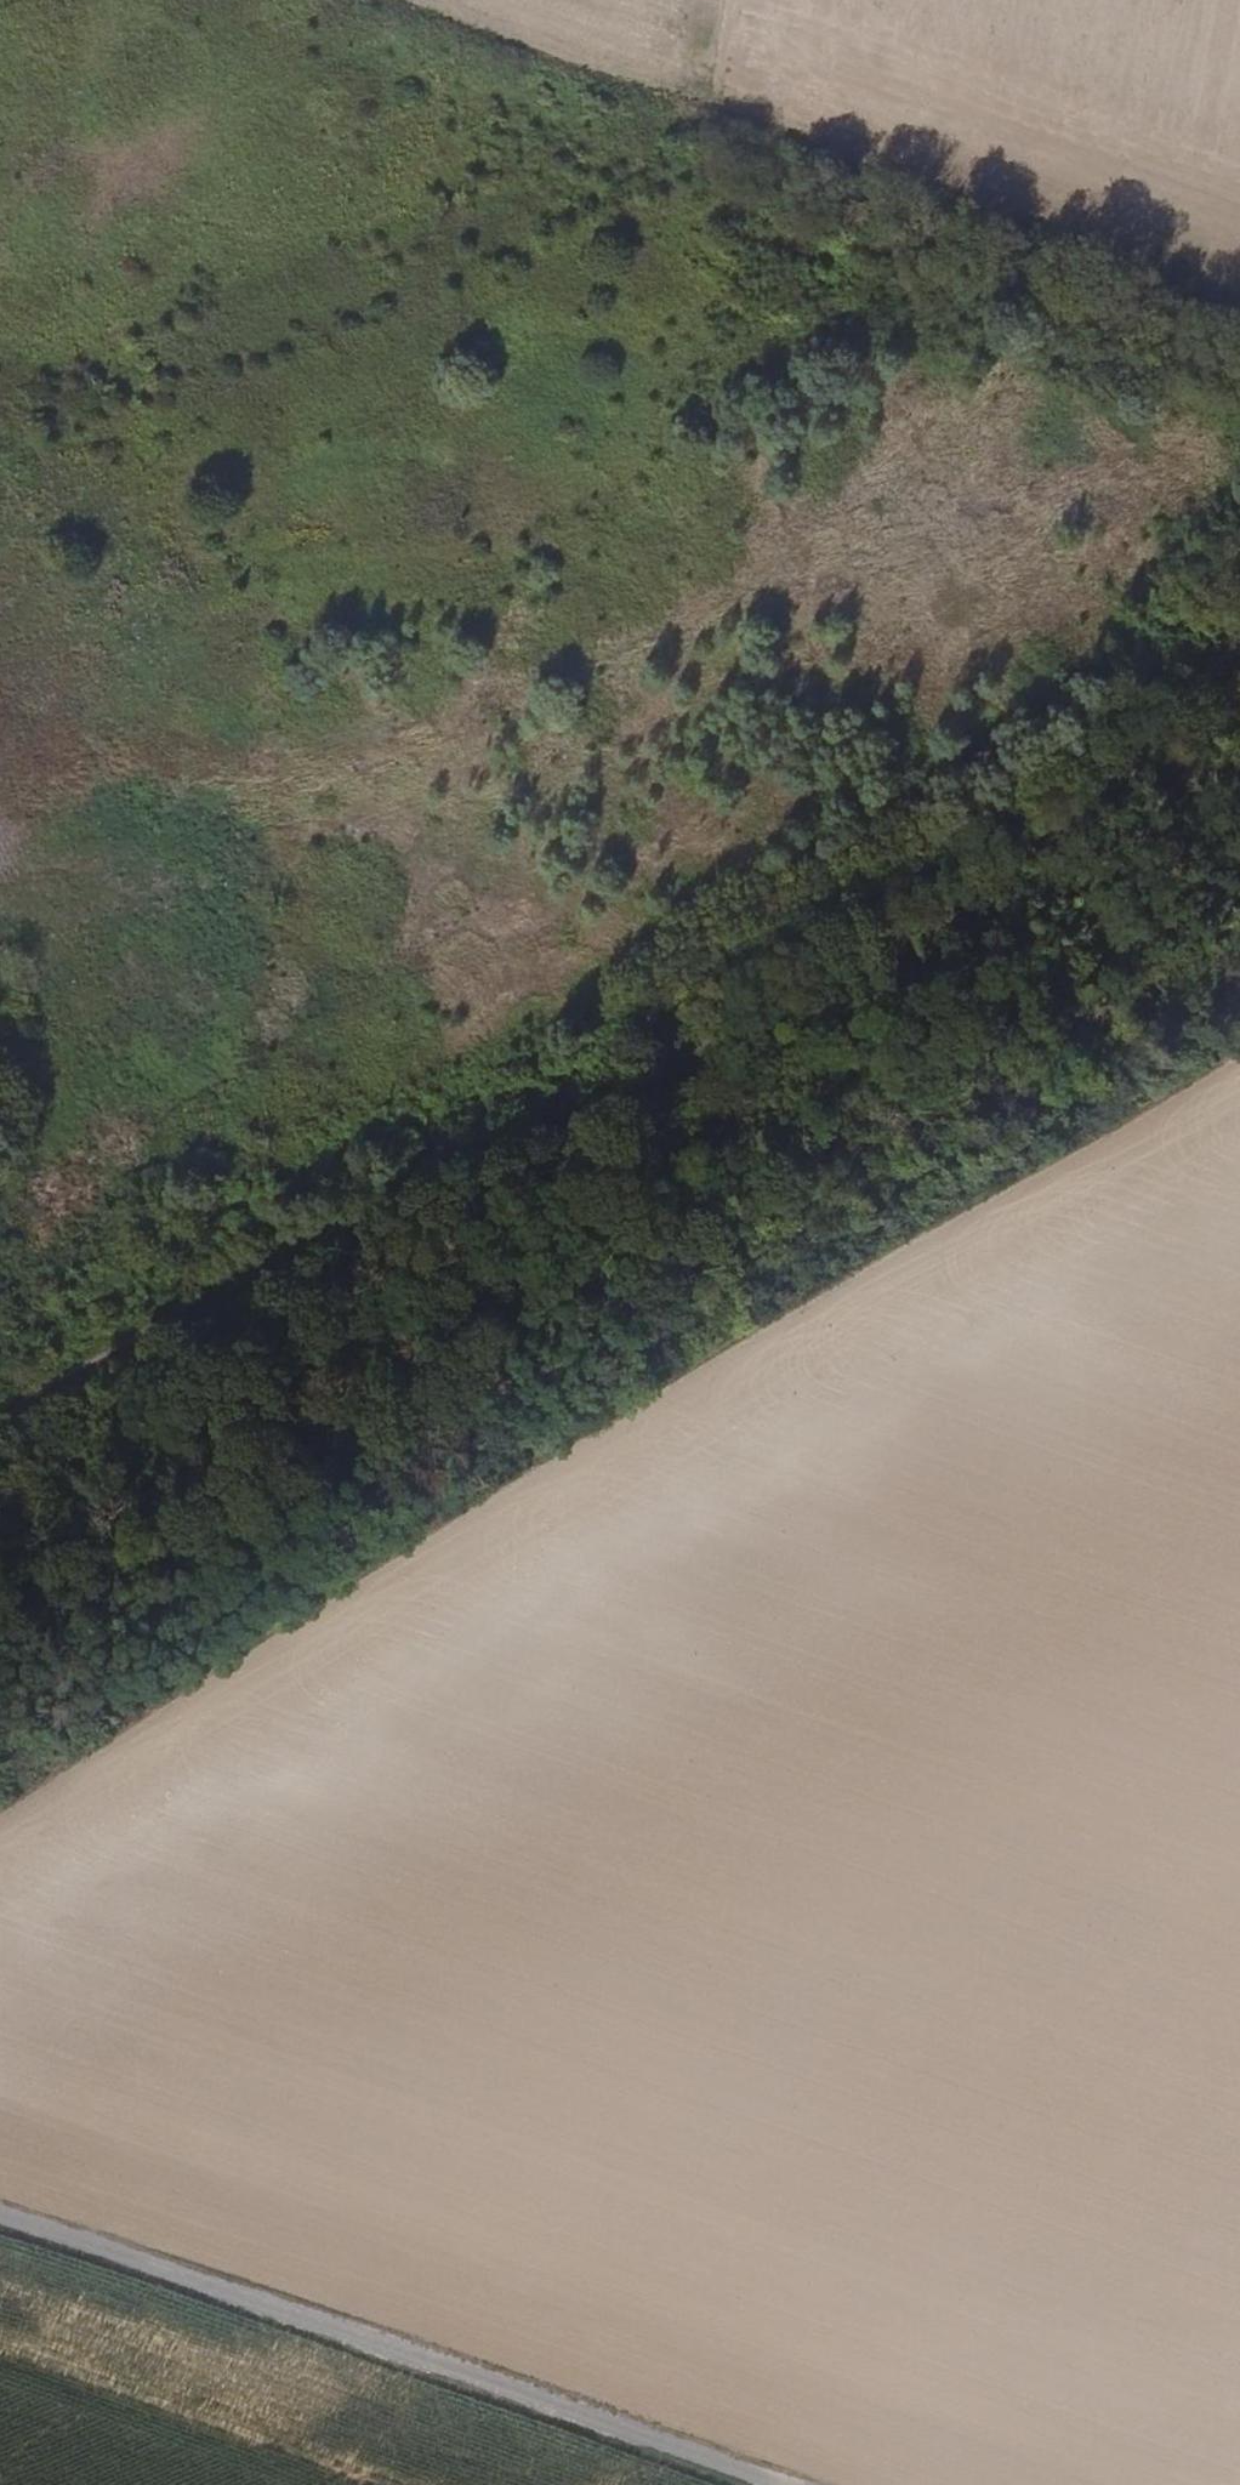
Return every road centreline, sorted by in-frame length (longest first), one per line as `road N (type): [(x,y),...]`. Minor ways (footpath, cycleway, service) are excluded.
road 1 (track): [(0,1416),(996,893),(1183,674),(1239,624)]
road 2 (track): [(0,2221),(767,2484)]

